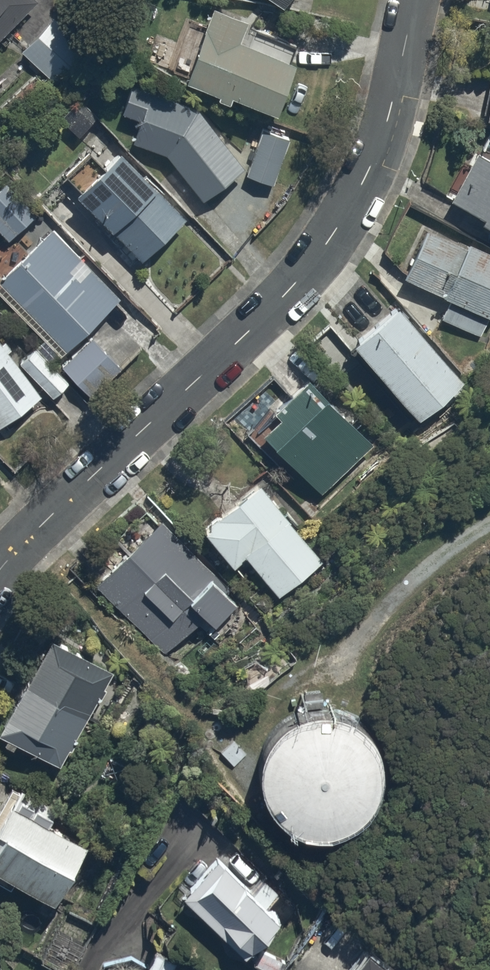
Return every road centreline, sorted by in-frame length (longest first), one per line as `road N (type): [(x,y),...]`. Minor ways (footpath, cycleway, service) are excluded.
road 1 (residential): [(415,0),(390,110),(333,236),(285,295),(41,525),(0,576)]

